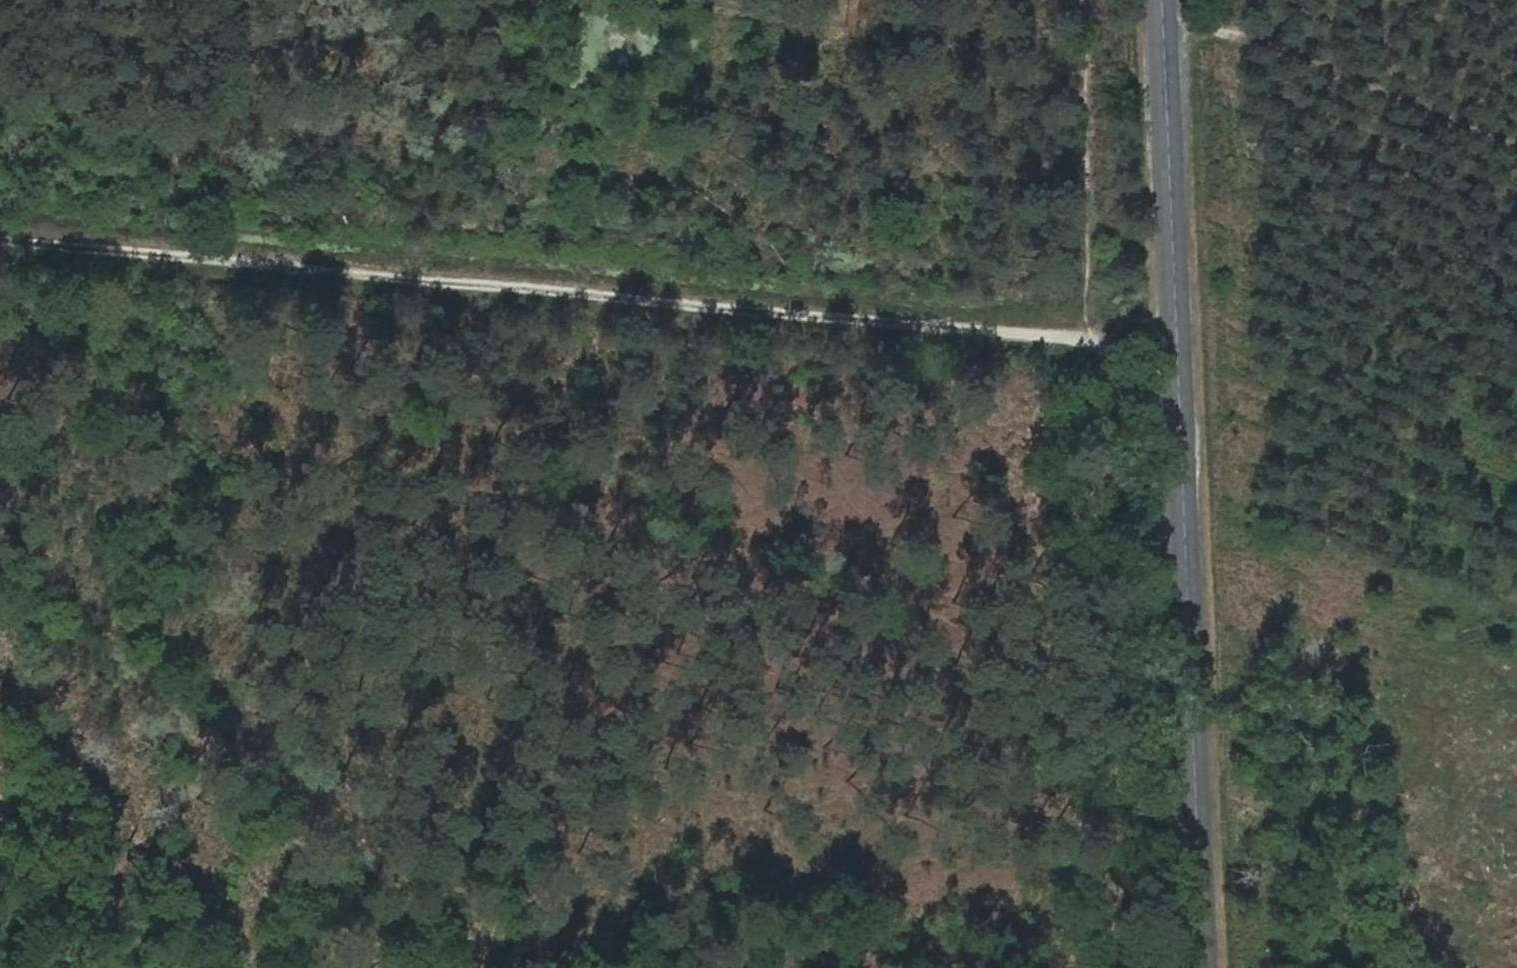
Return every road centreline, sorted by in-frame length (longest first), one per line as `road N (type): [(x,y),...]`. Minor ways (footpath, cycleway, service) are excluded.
road 1 (track): [(1175,349),(0,240)]
road 2 (tertiary): [(1160,0),(1201,967)]
road 3 (track): [(1089,339),(1080,0)]

